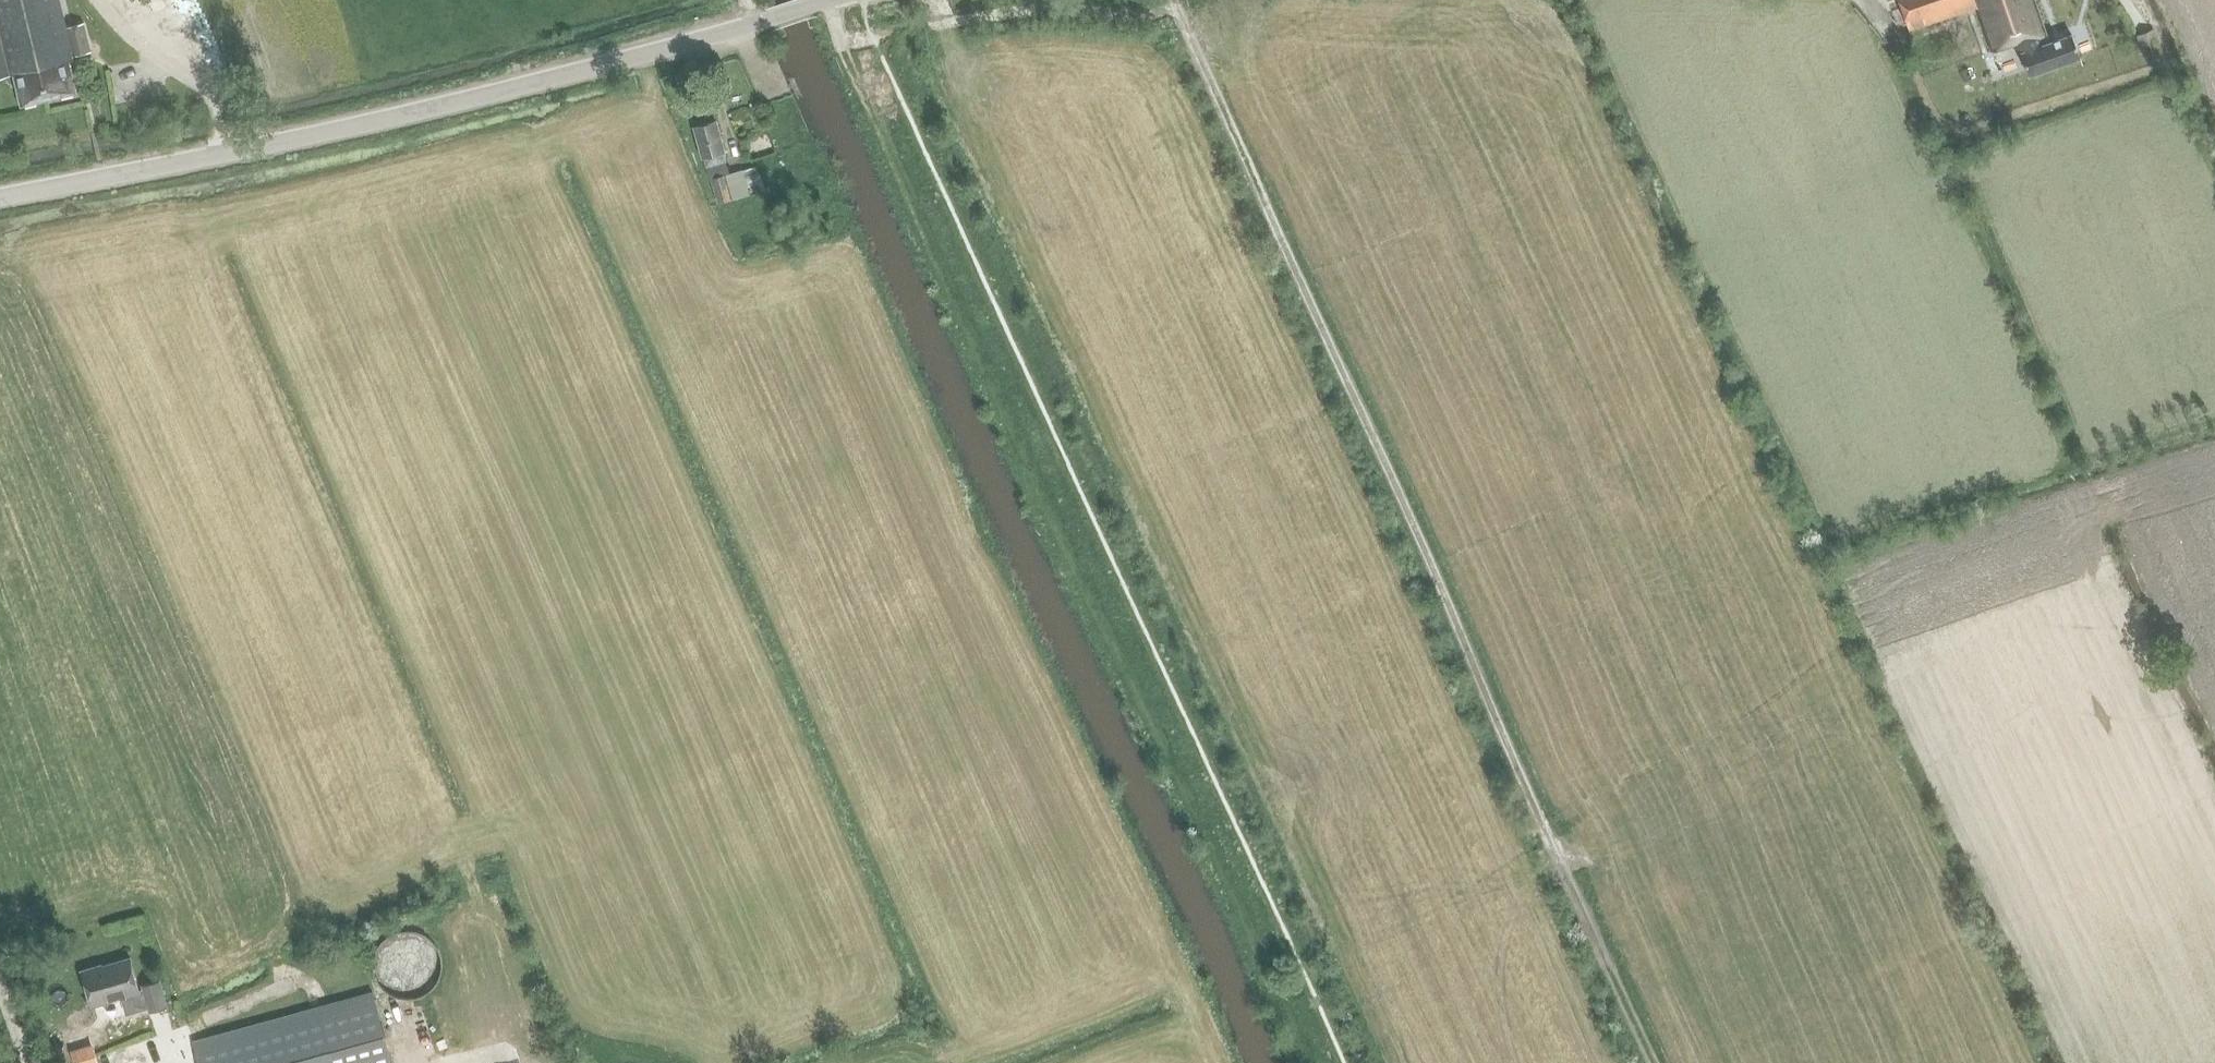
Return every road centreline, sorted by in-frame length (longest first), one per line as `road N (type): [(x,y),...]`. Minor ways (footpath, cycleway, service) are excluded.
road 1 (tertiary): [(0,196),(431,106),(818,3)]

